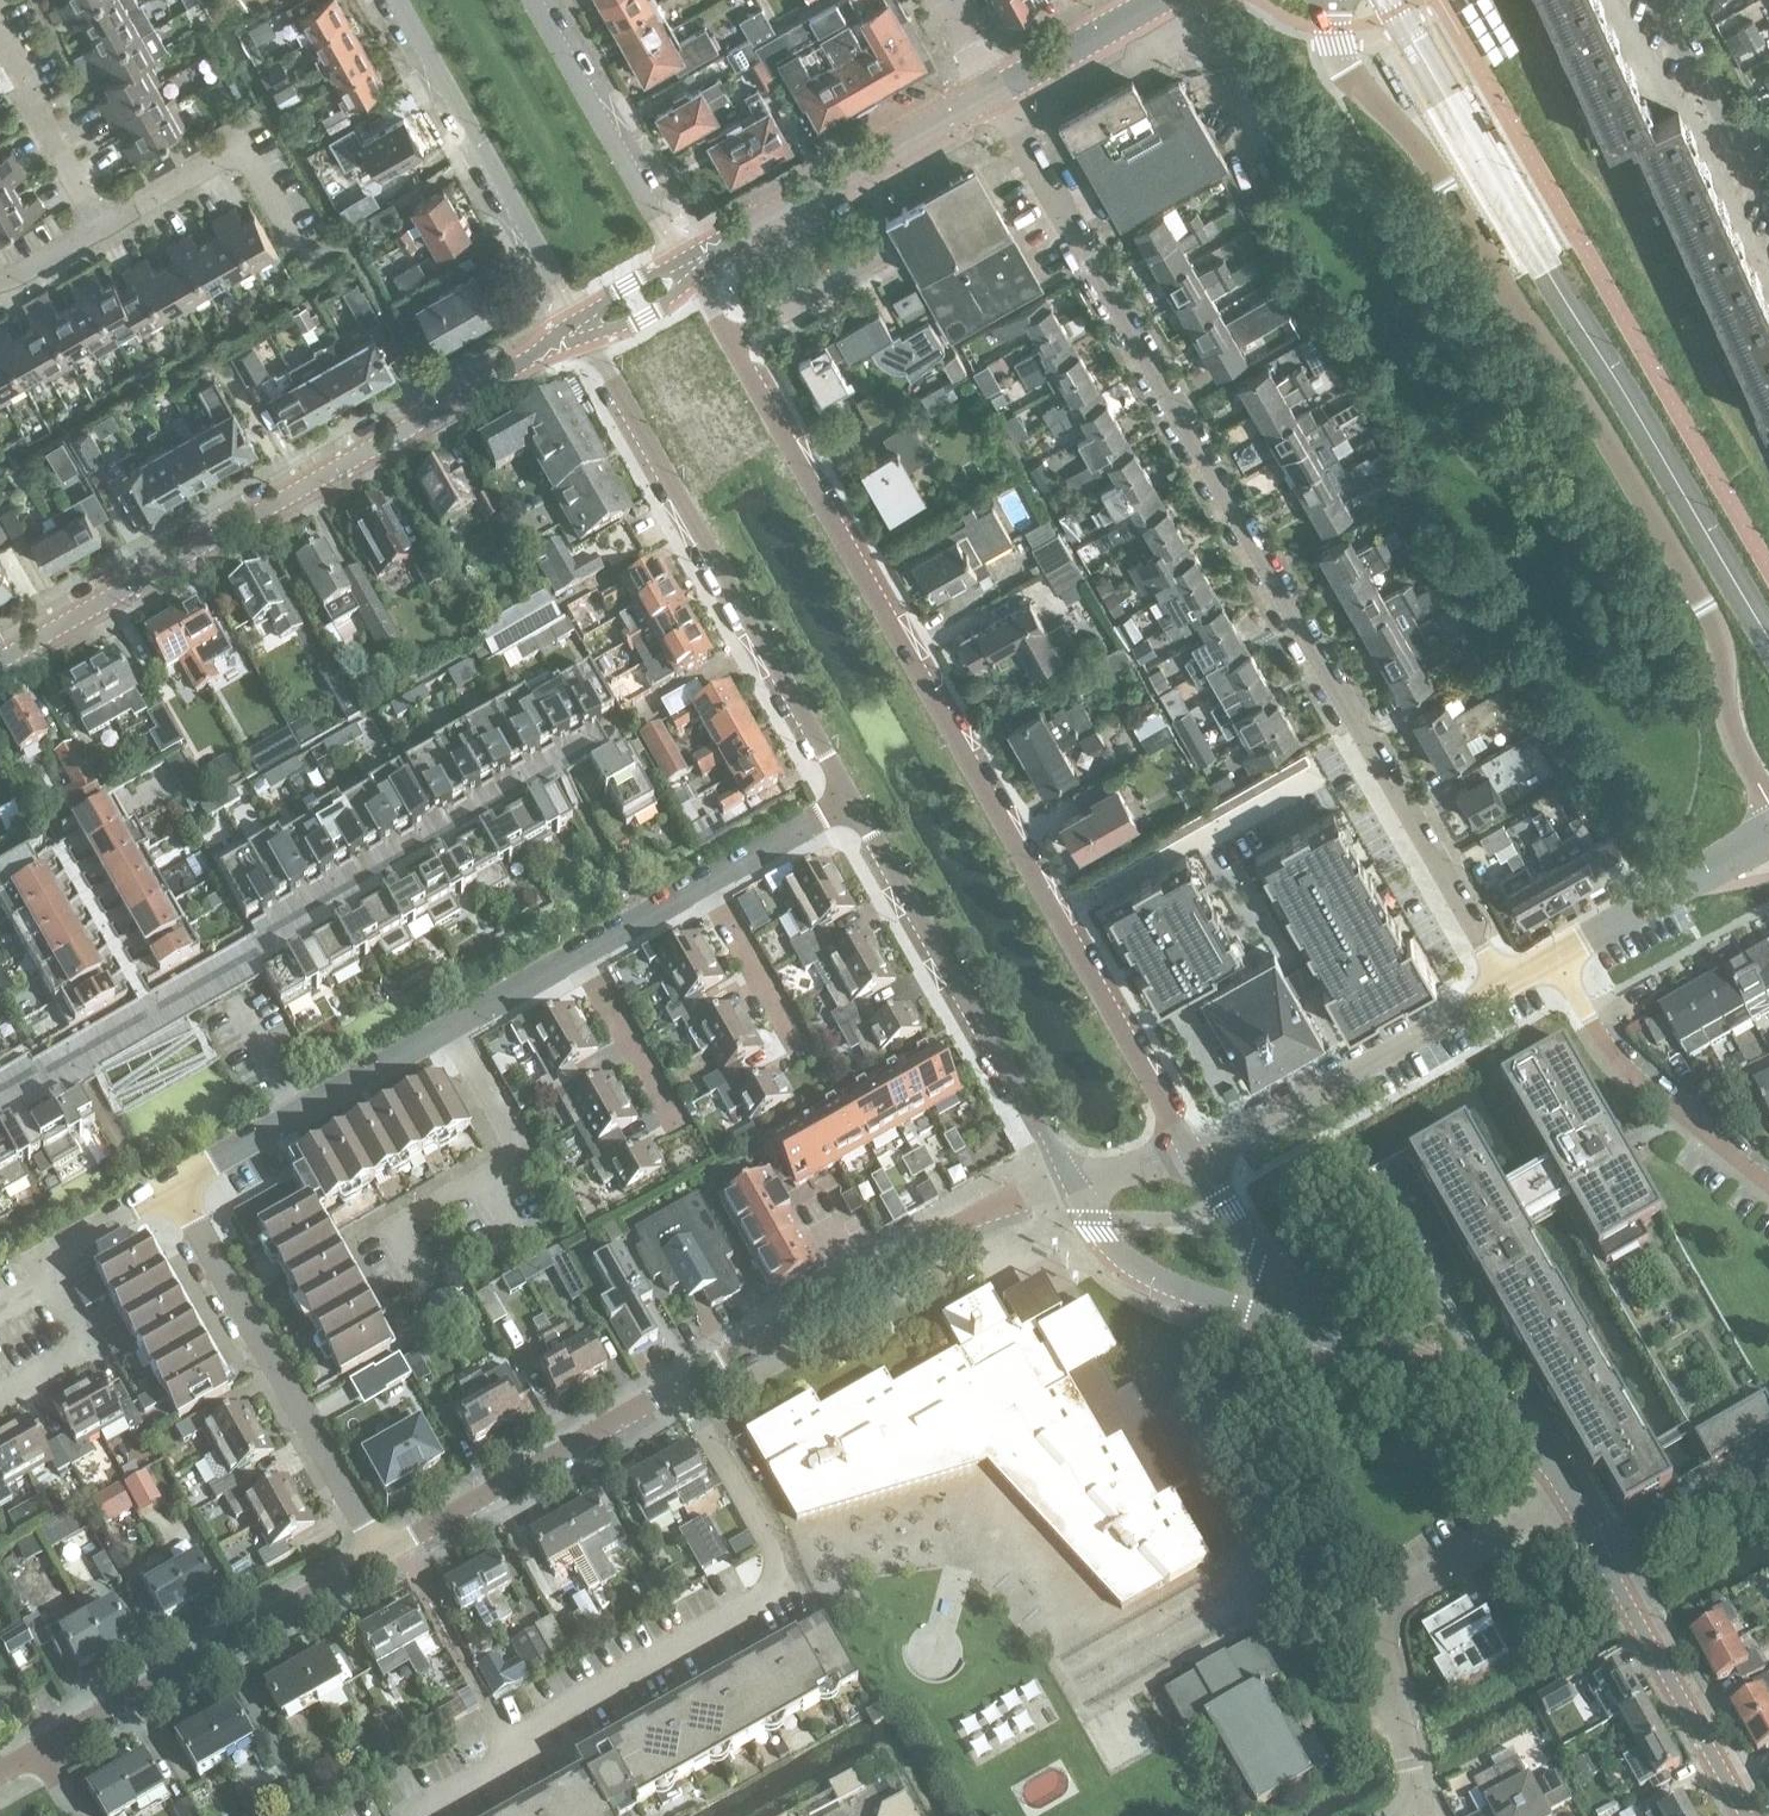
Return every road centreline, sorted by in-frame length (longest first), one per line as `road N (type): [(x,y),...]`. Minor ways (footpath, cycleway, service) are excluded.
road 1 (residential): [(1510,986),(1080,255),(995,90)]
road 2 (residential): [(1195,1157),(731,344)]
road 3 (unclassified): [(1334,0),(1346,68),(1427,158),(1704,599),(1723,652),(1736,737),(1768,794)]
road 4 (residential): [(403,1813),(772,1584),(777,1565),(677,1384)]
road 5 (tertiary): [(0,659),(562,342)]
road 6 (residential): [(589,335),(854,806)]
road 7 (residential): [(677,1384),(1032,1186),(1068,1177)]
road 8 (residential): [(854,806),(1068,1177)]
road 9 (residential): [(378,1554),(165,1191)]
road 10 (residential): [(1414,1807),(1383,1632),(1393,1604),(1565,1496)]
road 11 (residential): [(33,1757),(378,1554)]
road 12 (residential): [(1565,1496),(1502,1404),(1299,1309),(1275,1283)]
road 13 (residential): [(395,0),(579,318)]
road 14 (residential): [(1195,1157),(1227,1146),(1510,986)]
road 15 (residential): [(378,1554),(677,1384)]
road 16 (residential): [(0,1403),(86,1353),(47,1267),(165,1191)]
road 17 (tertiary): [(716,250),(995,90)]
road 18 (residential): [(1560,958),(1614,1050),(1768,1187)]
road 19 (residential): [(678,262),(534,0)]
road 20 (residential): [(1747,1815),(1601,1558)]
road 21 (residential): [(446,1029),(516,1152),(508,1168),(403,1229)]
road 22 (residential): [(287,237),(235,157),(213,157),(96,224)]
road 23 (residential): [(1560,958),(1768,837)]
road 24 (residential): [(1661,0),(1768,195)]
road 25 (residential): [(96,224),(34,123),(0,42)]
road 26 (residential): [(798,1064),(701,882)]
road 27 (residential): [(576,954),(675,1130)]
road 28 (residential): [(1768,1465),(1601,1558)]
road 29 (tertiary): [(995,90),(1156,0)]
road 30 (residential): [(731,344),(886,257)]
road 31 (residential): [(701,882),(854,806)]
road 32 (residential): [(301,1112),(446,1029)]
road 33 (residential): [(165,1191),(301,1112)]
road 34 (residential): [(446,1029),(576,954)]
road 35 (residential): [(1275,1283),(1195,1157)]
road 36 (residential): [(576,954),(701,882)]
road 37 (residential): [(1068,1177),(1195,1157)]
road 38 (residential): [(301,1112),(240,1006)]

